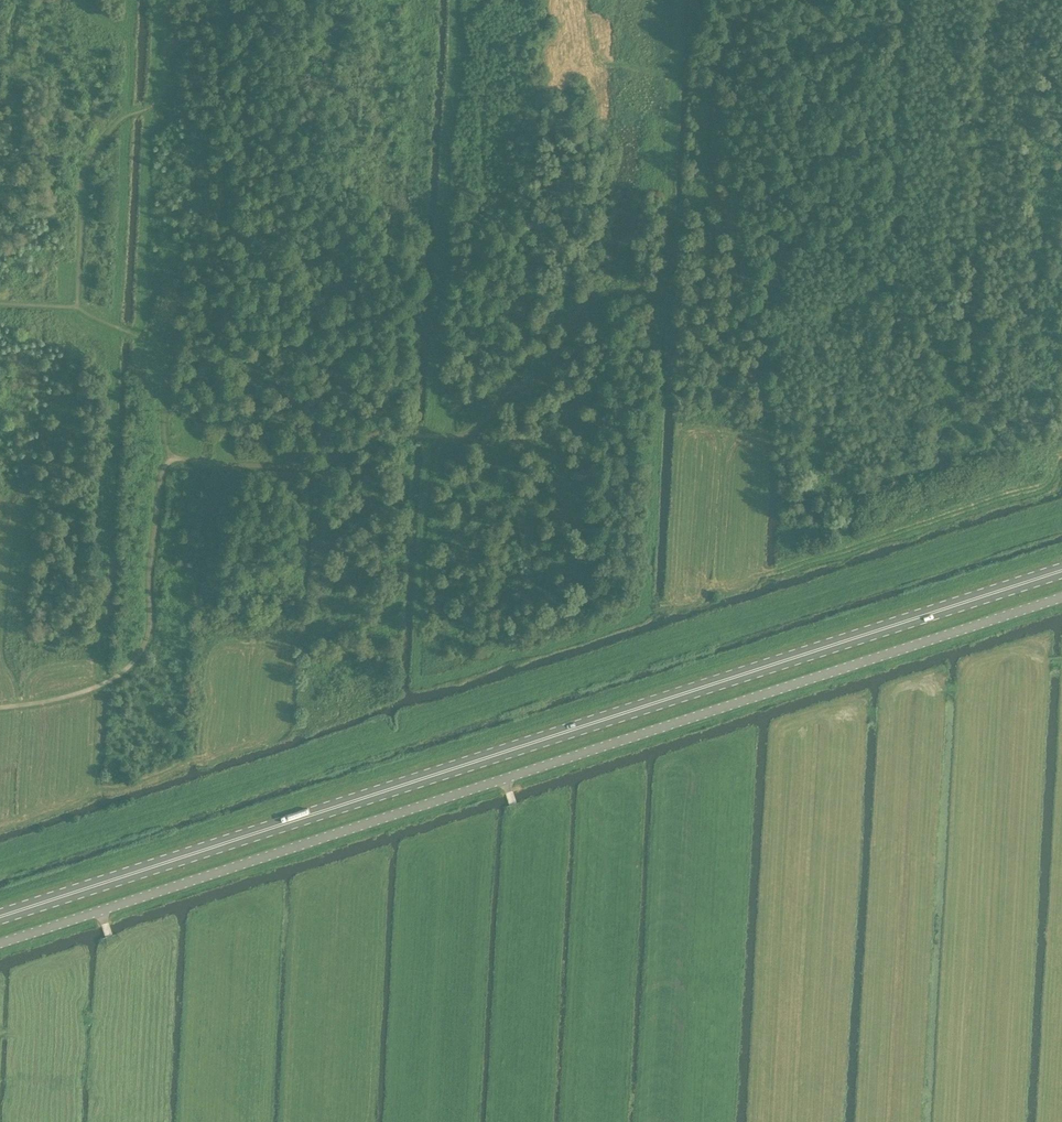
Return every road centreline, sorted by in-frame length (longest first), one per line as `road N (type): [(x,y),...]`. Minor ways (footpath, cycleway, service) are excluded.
road 1 (primary): [(0,916),(1061,570)]
road 2 (unclassified): [(1061,598),(0,943)]

